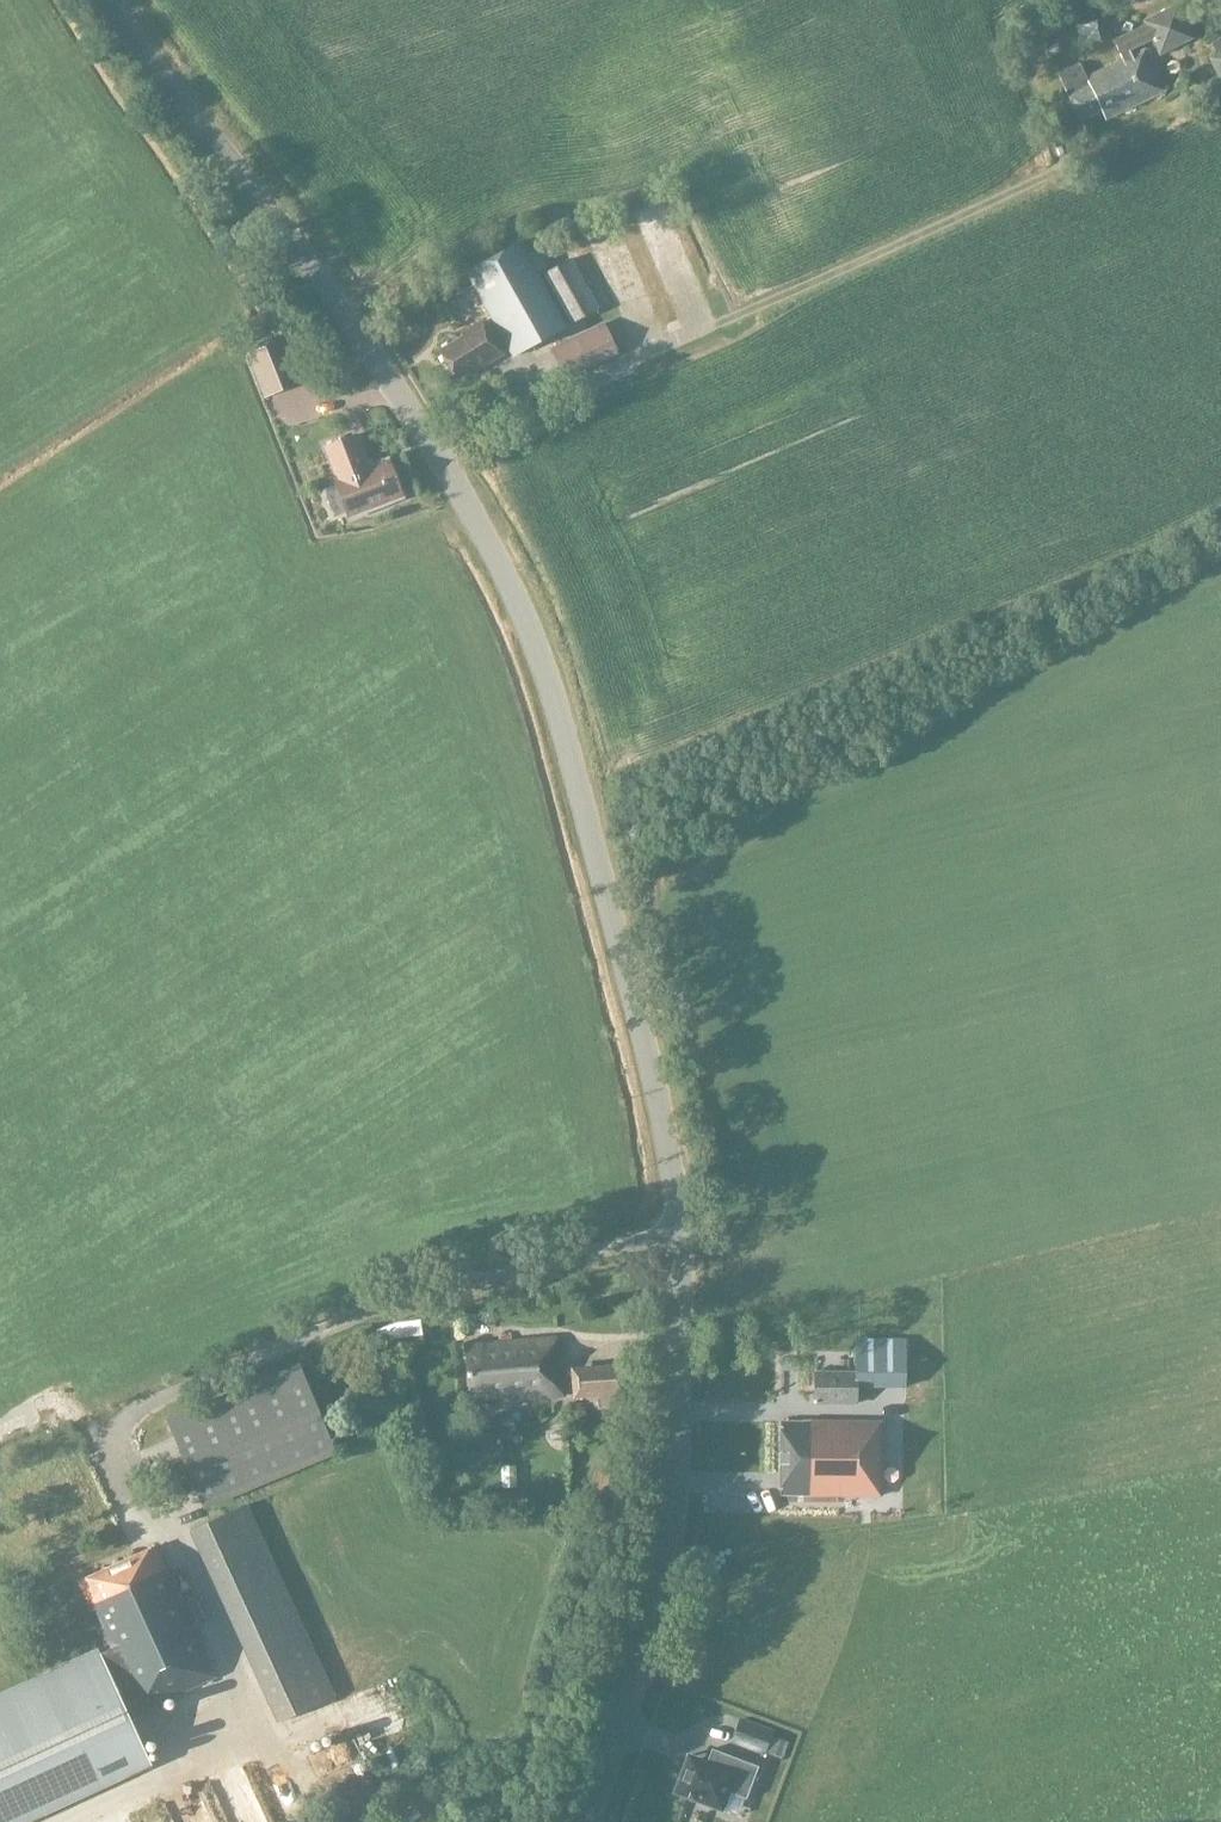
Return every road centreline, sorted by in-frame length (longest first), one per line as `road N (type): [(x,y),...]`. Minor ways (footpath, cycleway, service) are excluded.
road 1 (tertiary): [(587,1821),(667,1567),(678,1471),(679,1261),(657,1104),(567,748),(536,647),(464,502),(316,275),(106,0)]

